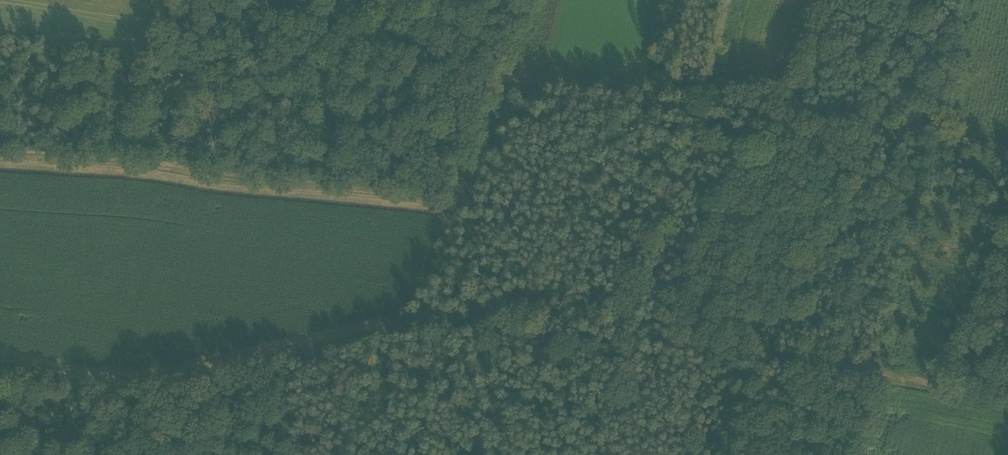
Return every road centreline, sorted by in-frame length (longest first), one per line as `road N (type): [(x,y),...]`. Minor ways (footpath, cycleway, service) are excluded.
road 1 (track): [(448,207),(500,86),(657,91),(1007,154)]
road 2 (track): [(1007,408),(505,317),(396,335)]
road 3 (track): [(448,207),(171,167),(0,155)]
road 4 (track): [(396,335),(112,395),(0,368)]
road 5 (track): [(396,335),(448,207)]

